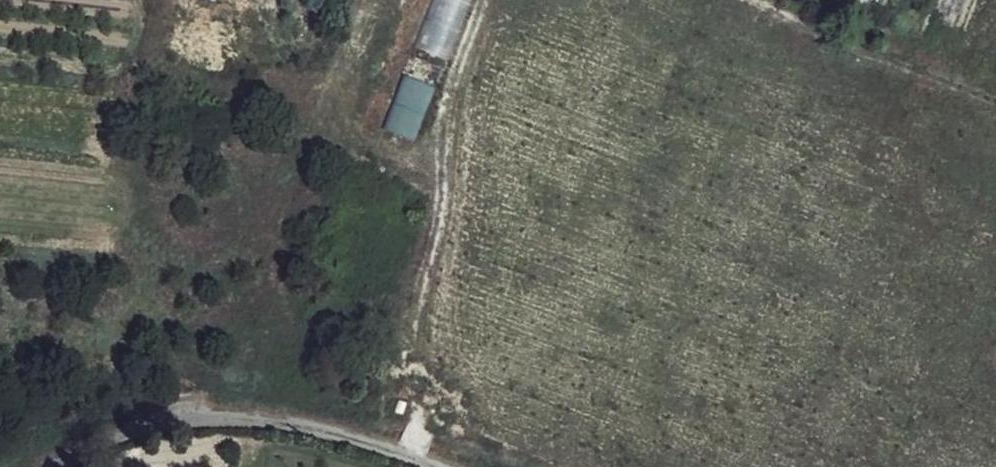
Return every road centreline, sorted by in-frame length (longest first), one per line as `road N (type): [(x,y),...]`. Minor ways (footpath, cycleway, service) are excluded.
road 1 (track): [(403,442),(418,412),(395,350),(435,199),(435,114),(477,0)]
road 2 (track): [(743,0),(825,45),(995,107)]
road 3 (track): [(537,466),(418,412)]

